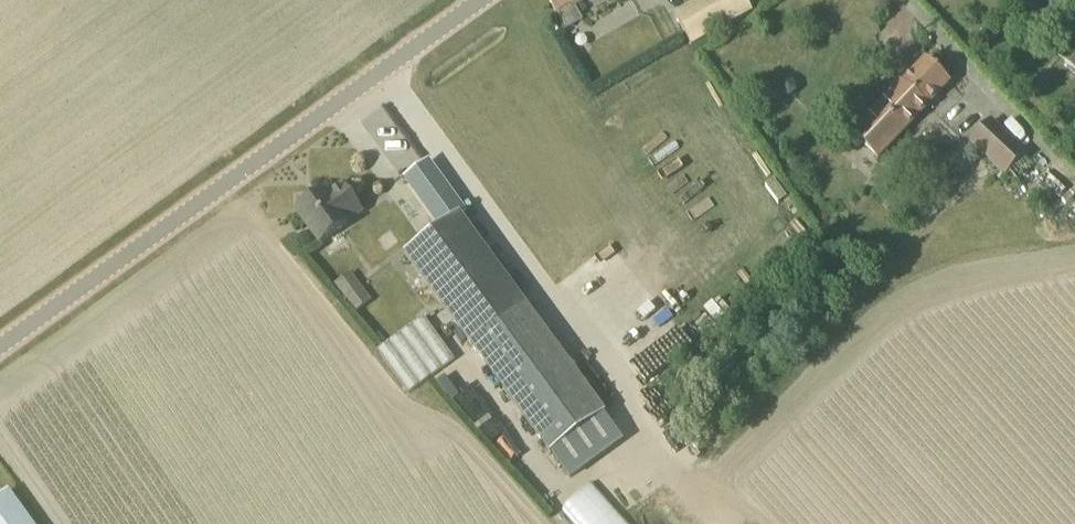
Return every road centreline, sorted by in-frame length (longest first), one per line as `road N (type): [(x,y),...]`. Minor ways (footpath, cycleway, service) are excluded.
road 1 (unclassified): [(0,342),(483,0)]

